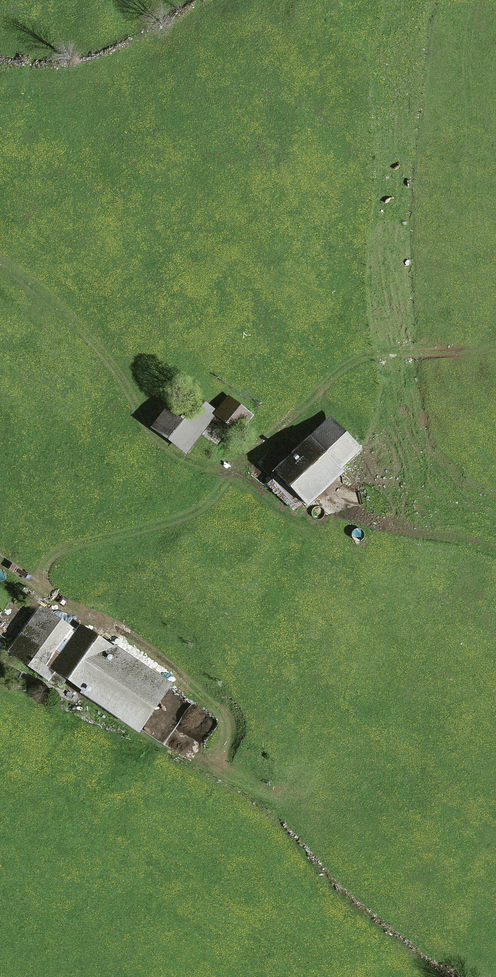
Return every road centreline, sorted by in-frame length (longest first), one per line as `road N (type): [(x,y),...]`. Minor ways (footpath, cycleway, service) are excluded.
road 1 (track): [(495,551),(365,520),(311,529),(245,482),(172,454),(149,433),(110,364),(0,256)]
road 2 (track): [(439,350),(346,363),(203,510),(67,545),(48,558),(40,586)]
road 3 (track): [(308,823),(217,766),(230,722),(216,704),(0,557)]

